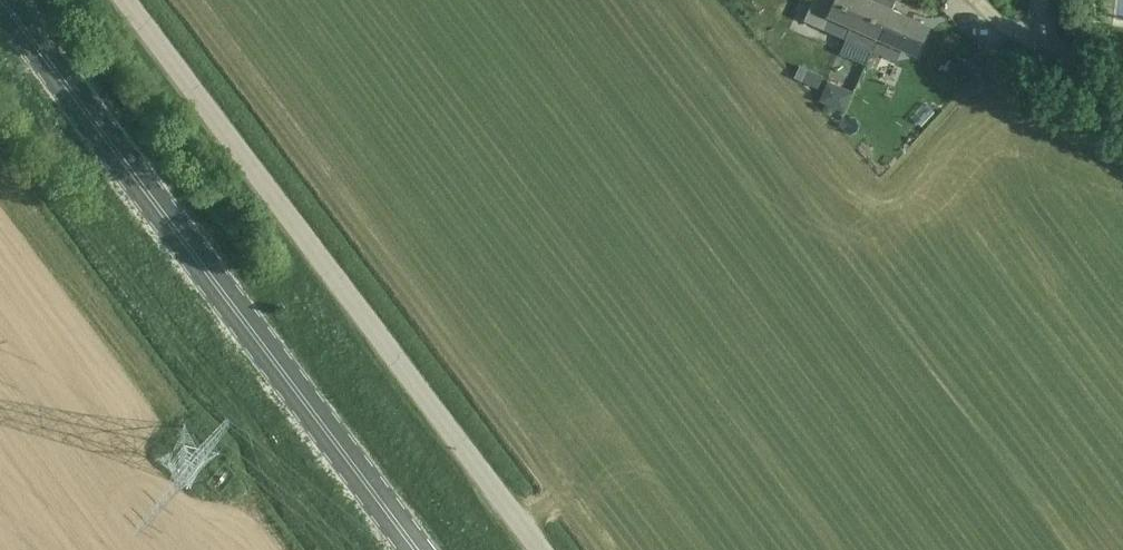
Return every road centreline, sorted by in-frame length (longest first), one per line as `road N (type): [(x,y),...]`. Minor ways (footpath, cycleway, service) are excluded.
road 1 (unclassified): [(538,549),(121,0)]
road 2 (primary): [(414,549),(1,0)]
road 3 (unclassified): [(1122,101),(1069,74),(1046,36),(1041,0)]

